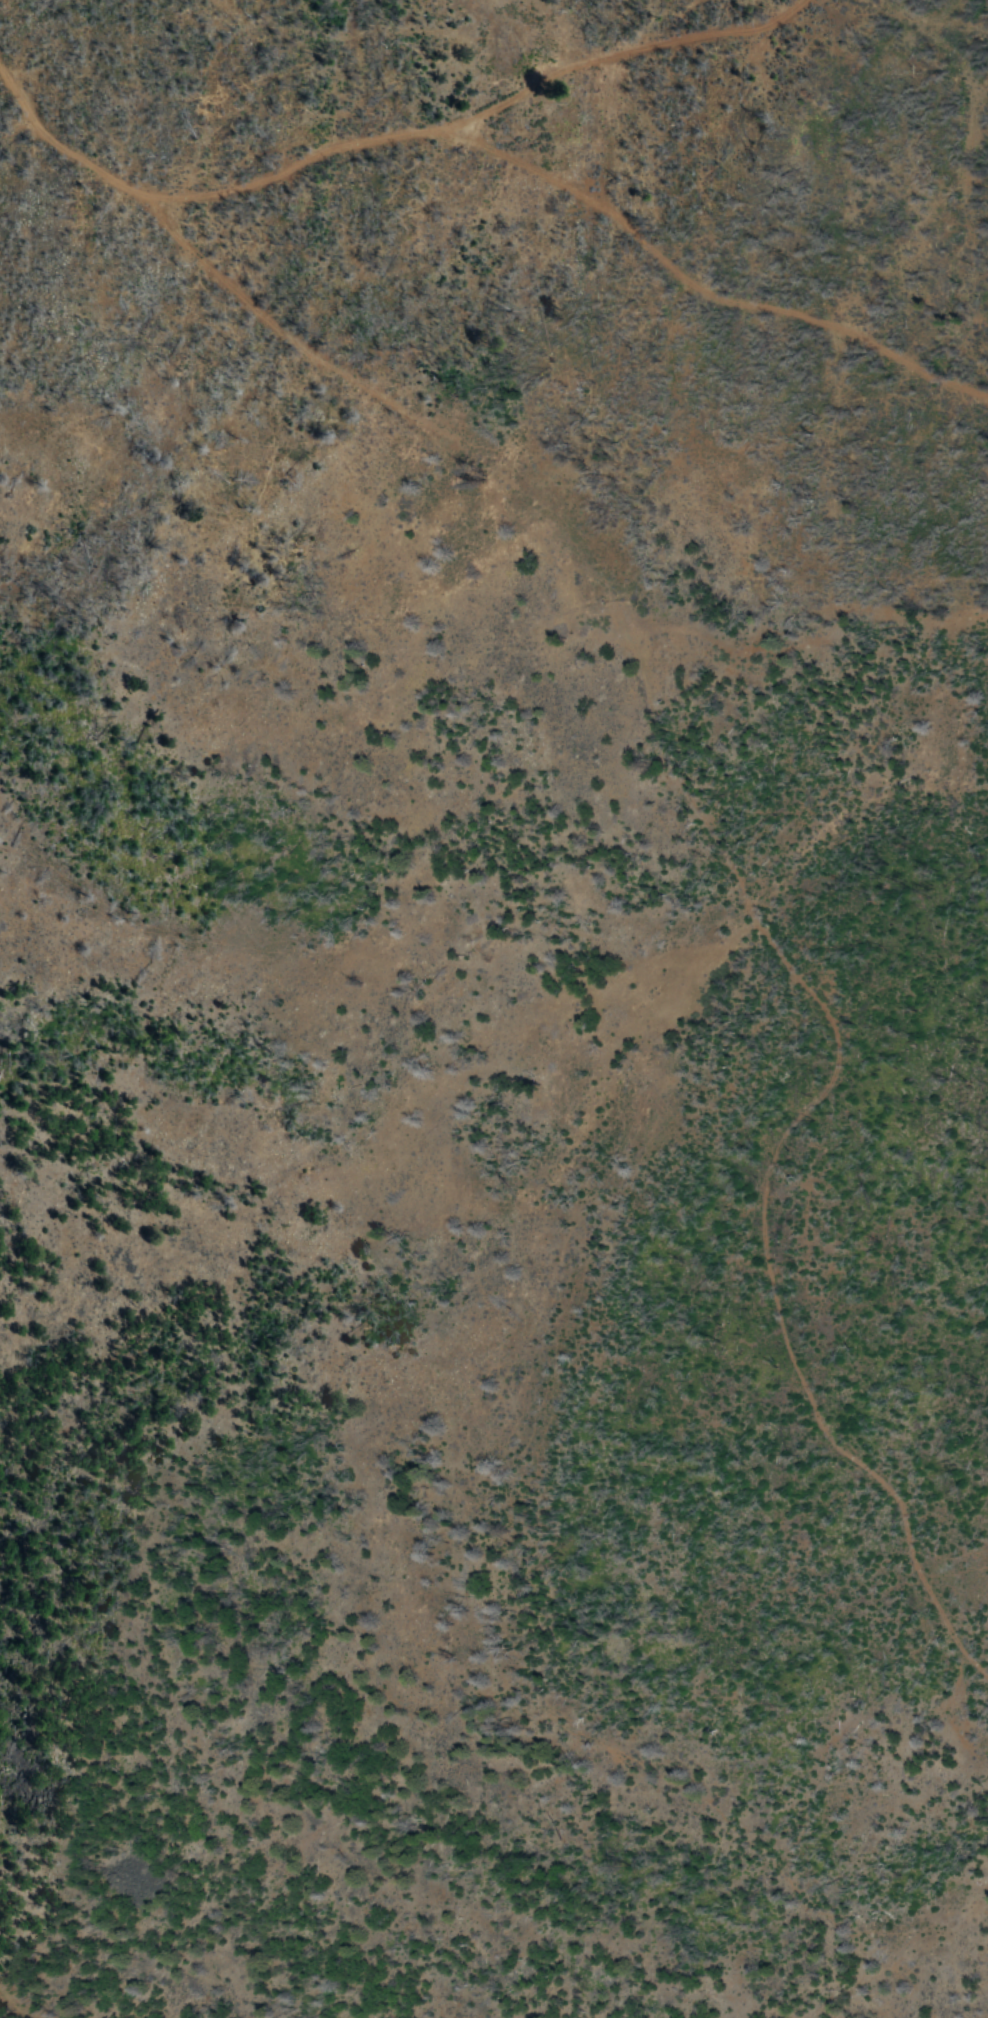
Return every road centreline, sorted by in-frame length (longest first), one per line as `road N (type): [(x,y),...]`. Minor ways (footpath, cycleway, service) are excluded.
road 1 (track): [(987,397),(921,372),(820,316),(714,293),(666,266),(636,229),(540,167),(455,128),(357,138),(259,179),(165,201),(50,136),(0,62)]
road 2 (track): [(455,128),(572,63),(754,27),(799,0)]

